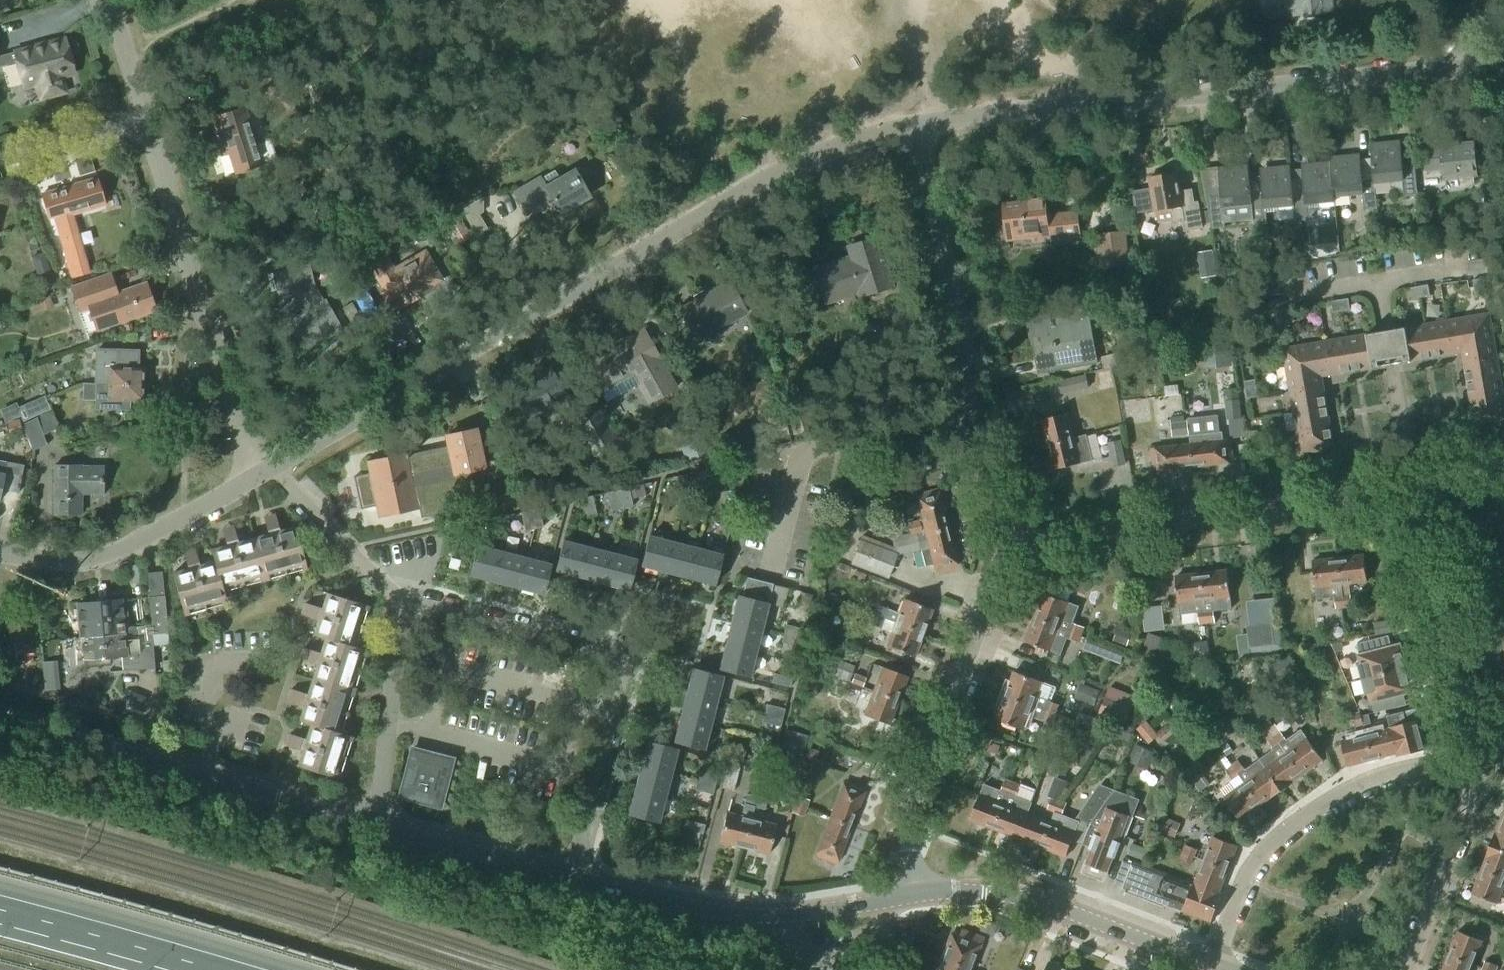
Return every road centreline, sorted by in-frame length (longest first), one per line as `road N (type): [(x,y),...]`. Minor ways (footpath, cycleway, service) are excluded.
road 1 (residential): [(275,466),(699,217),(821,154),(914,126)]
road 2 (residential): [(914,126),(1067,103),(1446,71)]
road 3 (residential): [(410,611),(440,606),(611,650),(622,661),(573,881)]
road 4 (residential): [(1020,549),(1005,518),(914,126)]
road 5 (residential): [(1020,549),(1414,488)]
road 6 (tertiary): [(378,826),(0,721)]
road 7 (residential): [(253,479),(146,121)]
road 8 (residential): [(914,893),(913,802),(1001,574),(1020,549)]
road 9 (residential): [(1211,967),(1255,865),(1272,844),(1380,777),(1475,764)]
road 10 (tertiary): [(914,893),(779,916),(668,903),(573,881)]
road 11 (tertiary): [(1211,967),(1031,900),(914,893)]
road 12 (residential): [(1475,764),(1476,723),(1414,488)]
road 13 (residential): [(0,553),(92,563),(253,479)]
road 14 (residential): [(378,826),(397,635),(410,611)]
road 15 (residential): [(1408,969),(1474,804),(1475,764)]
road 16 (tertiary): [(573,881),(378,826)]
road 17 (residential): [(410,611),(275,466)]
road 18 (motorway): [(190,969),(0,918)]
road 19 (residential): [(0,165),(146,121)]
road 20 (residential): [(146,121),(110,0)]

